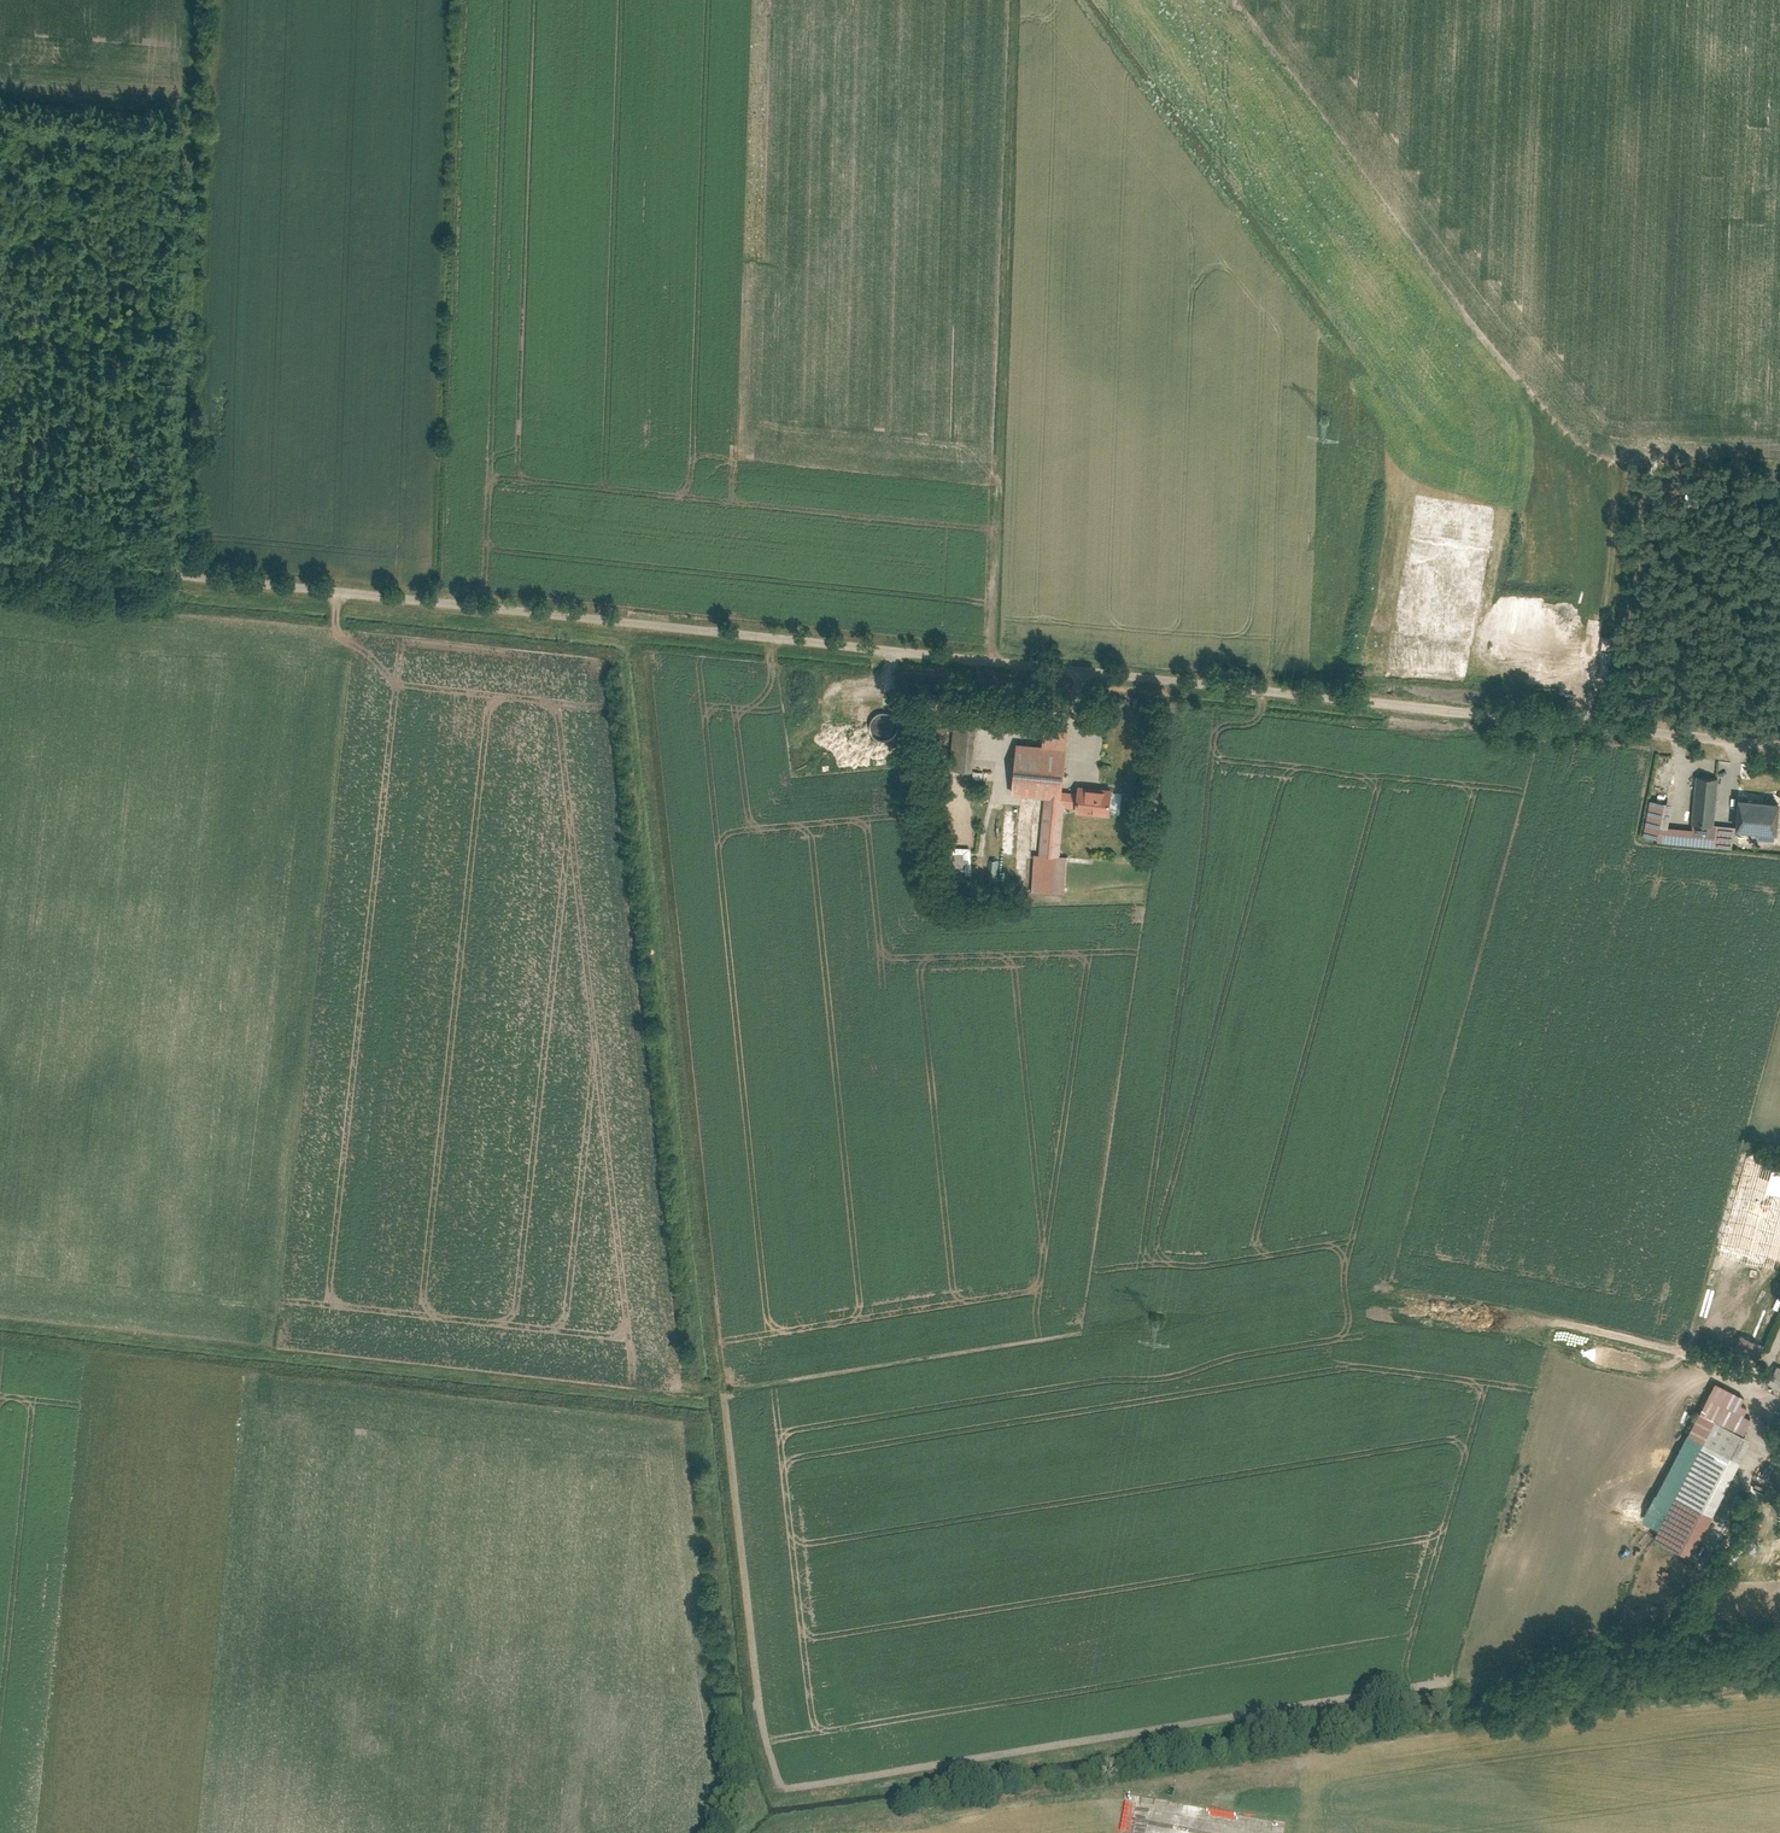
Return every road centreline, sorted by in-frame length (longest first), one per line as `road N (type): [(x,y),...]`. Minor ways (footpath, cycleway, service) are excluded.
road 1 (residential): [(1779,747),(0,558)]

